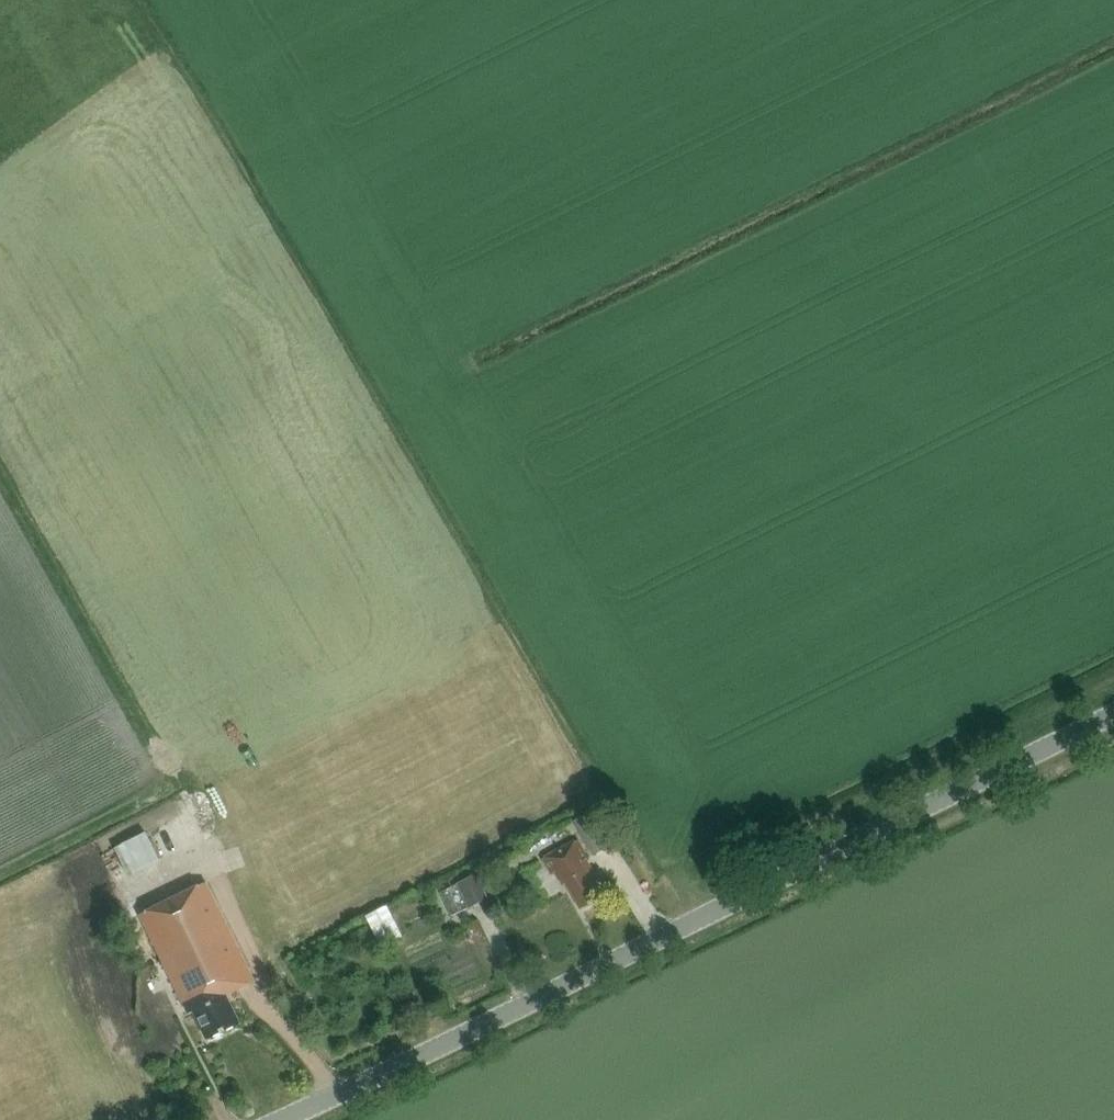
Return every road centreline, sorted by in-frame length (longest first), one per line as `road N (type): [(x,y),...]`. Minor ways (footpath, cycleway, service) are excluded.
road 1 (tertiary): [(282,1119),(1113,714)]

